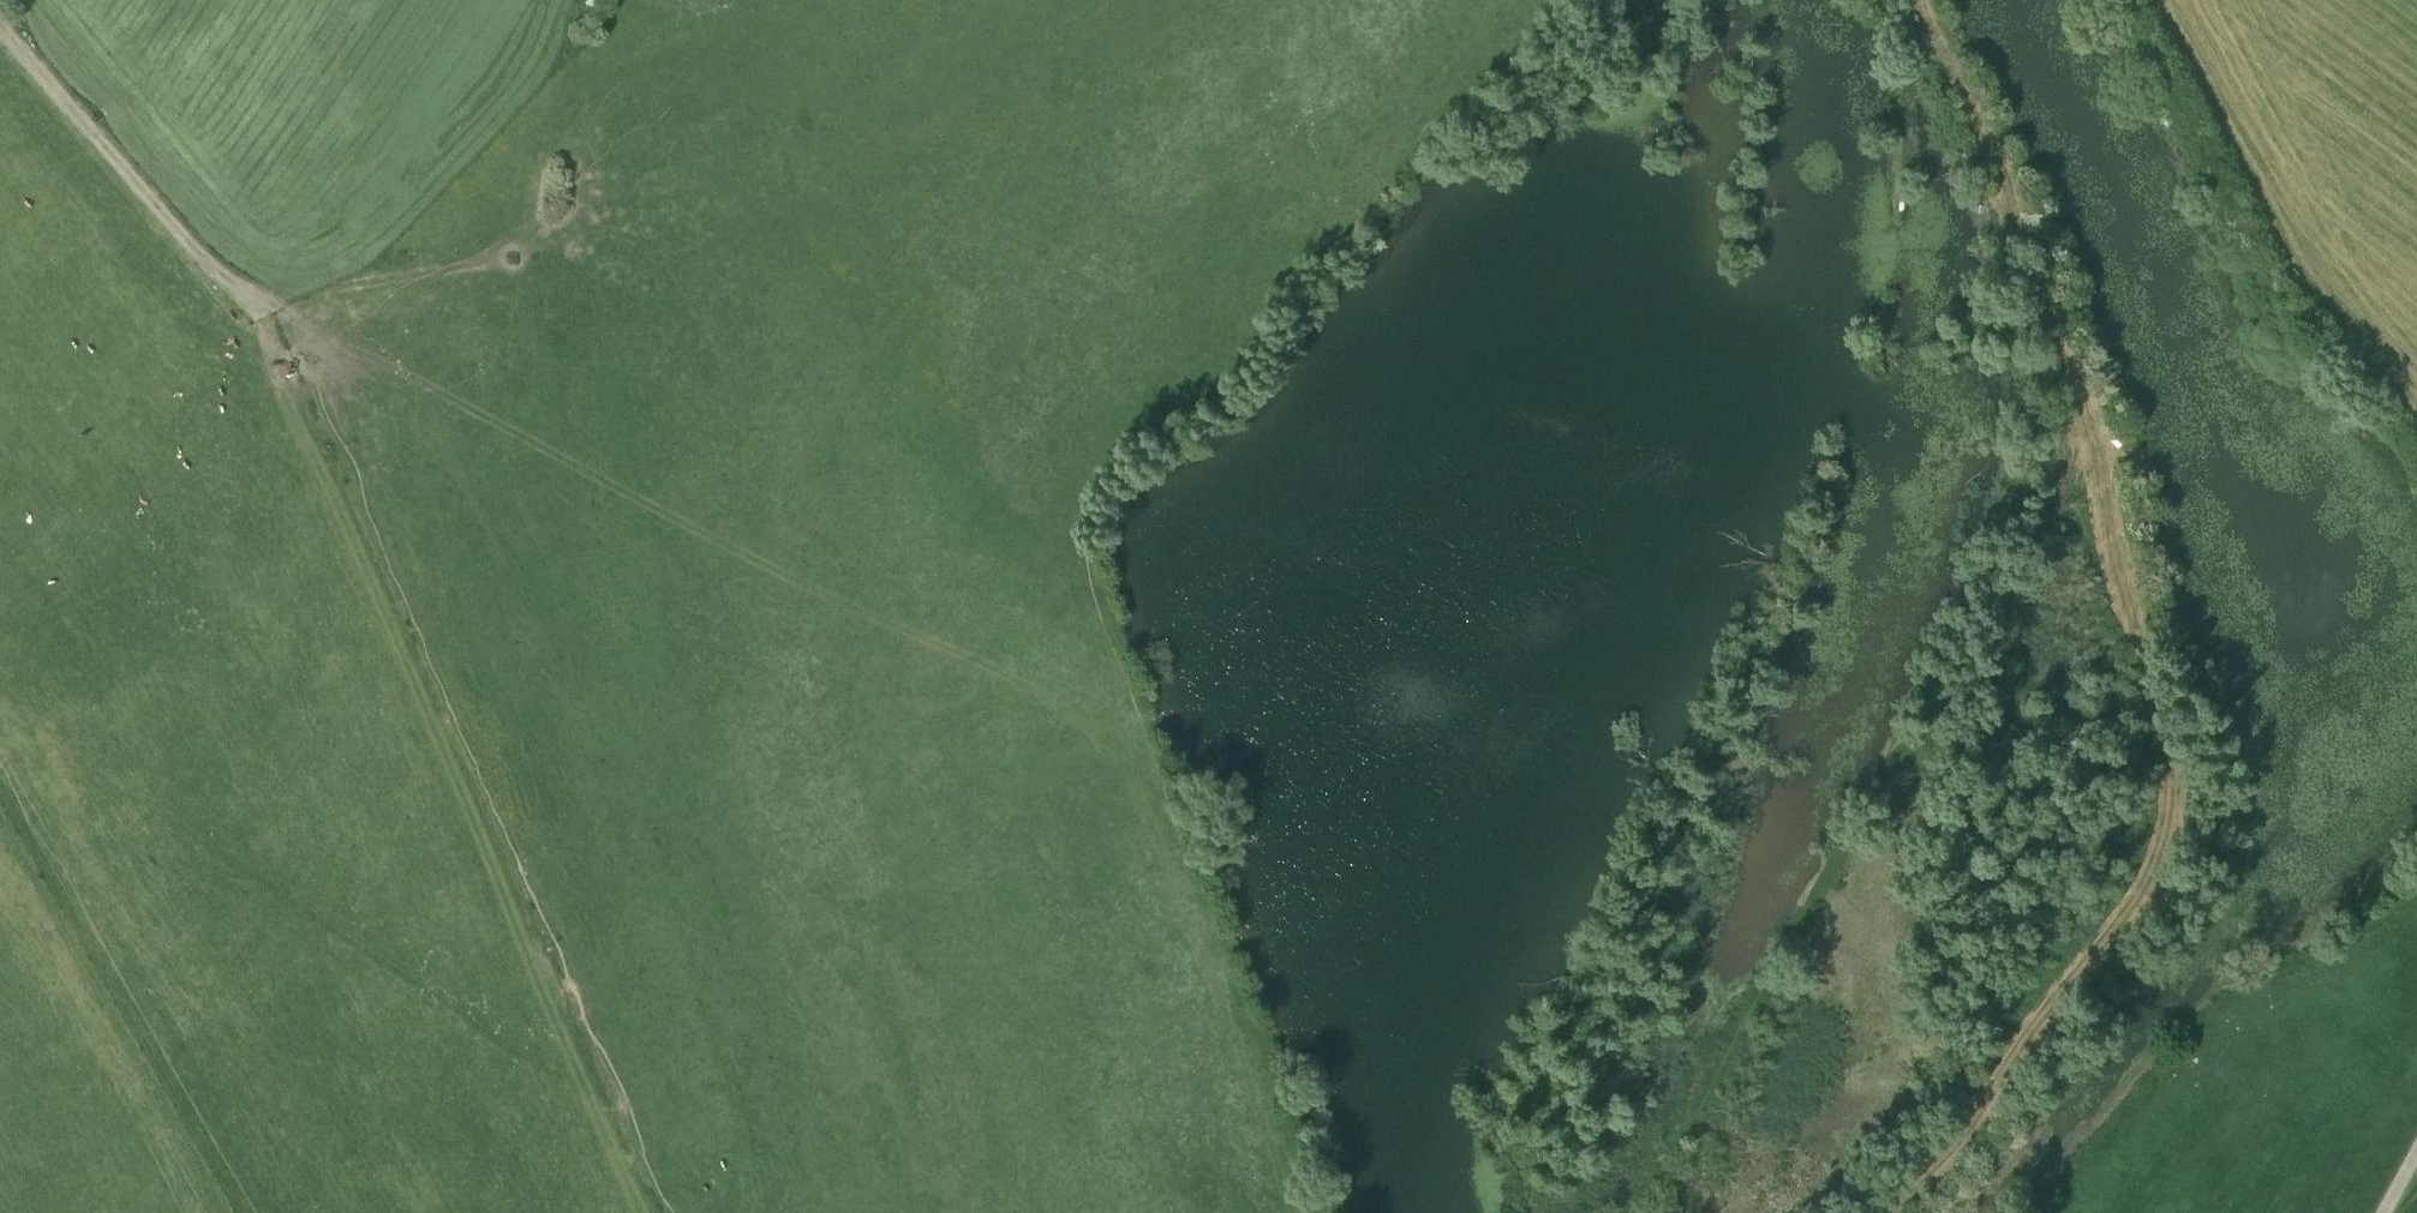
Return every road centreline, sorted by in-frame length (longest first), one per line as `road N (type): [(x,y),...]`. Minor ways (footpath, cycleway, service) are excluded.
road 1 (track): [(1915,0),(1988,129),(2040,246),(2071,377),(2110,467),(2166,818),(2087,958),(1885,1212)]

